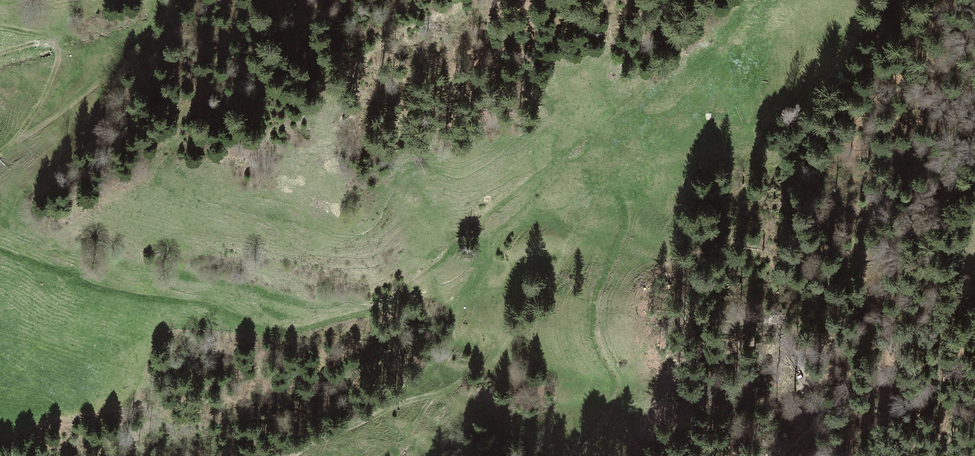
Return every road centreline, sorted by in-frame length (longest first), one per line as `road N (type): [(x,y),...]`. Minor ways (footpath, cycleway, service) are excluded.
road 1 (track): [(573,455),(614,391),(593,324),(595,298),(625,226),(622,198),(609,189),(594,195),(561,264),(493,361),(292,455)]
road 2 (track): [(0,253),(126,296),(208,306),(291,332),(366,311),(408,288),(552,166)]
road 3 (track): [(0,53),(48,42),(57,55),(40,104),(0,150)]
road 4 (track): [(776,455),(815,412),(781,316)]

